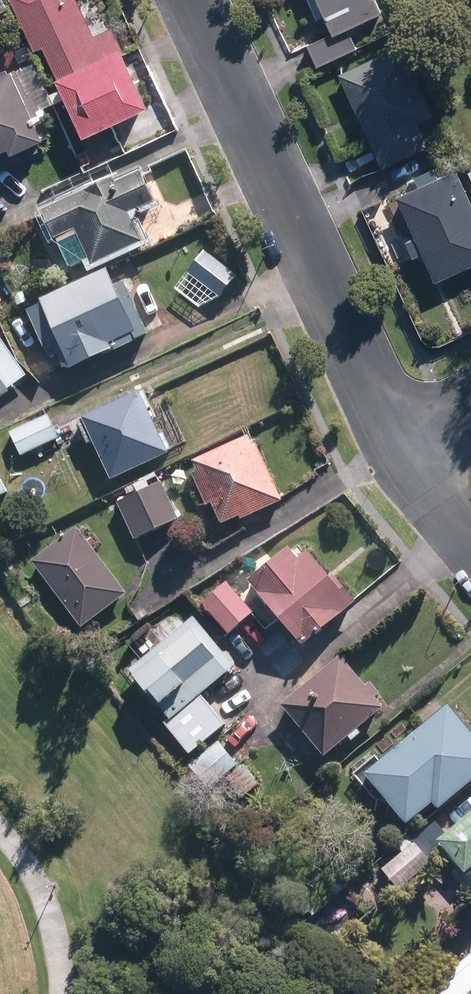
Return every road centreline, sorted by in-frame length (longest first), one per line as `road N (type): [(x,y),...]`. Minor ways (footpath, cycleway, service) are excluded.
road 1 (residential): [(192,0),(402,447)]

